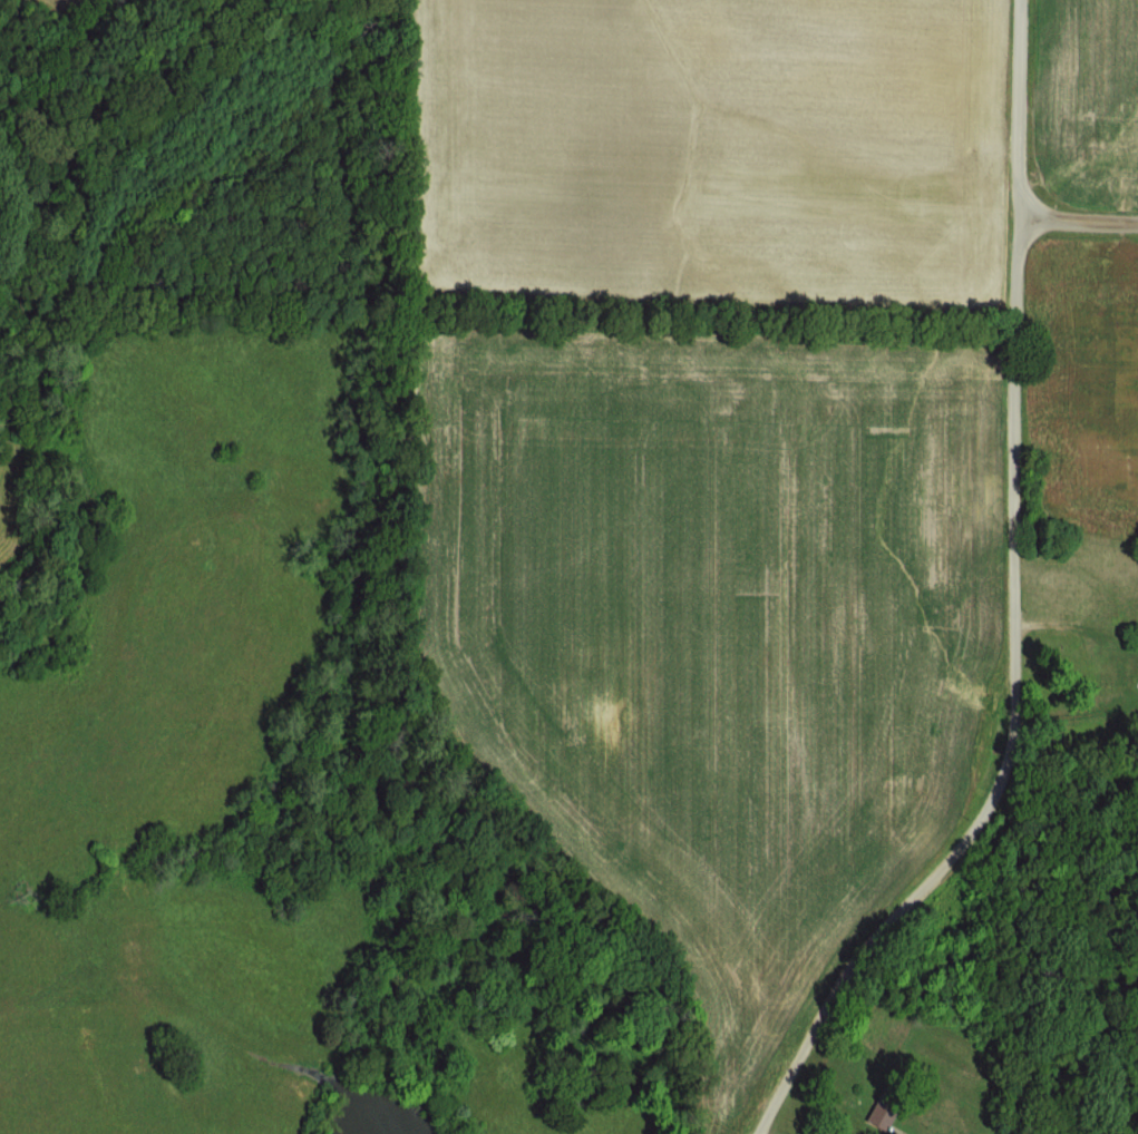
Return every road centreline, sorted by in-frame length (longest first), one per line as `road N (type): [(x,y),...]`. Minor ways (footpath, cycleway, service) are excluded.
road 1 (residential): [(760,1133),(849,976),(982,819),(1010,752),(1019,0)]
road 2 (residential): [(1137,224),(1017,218)]

